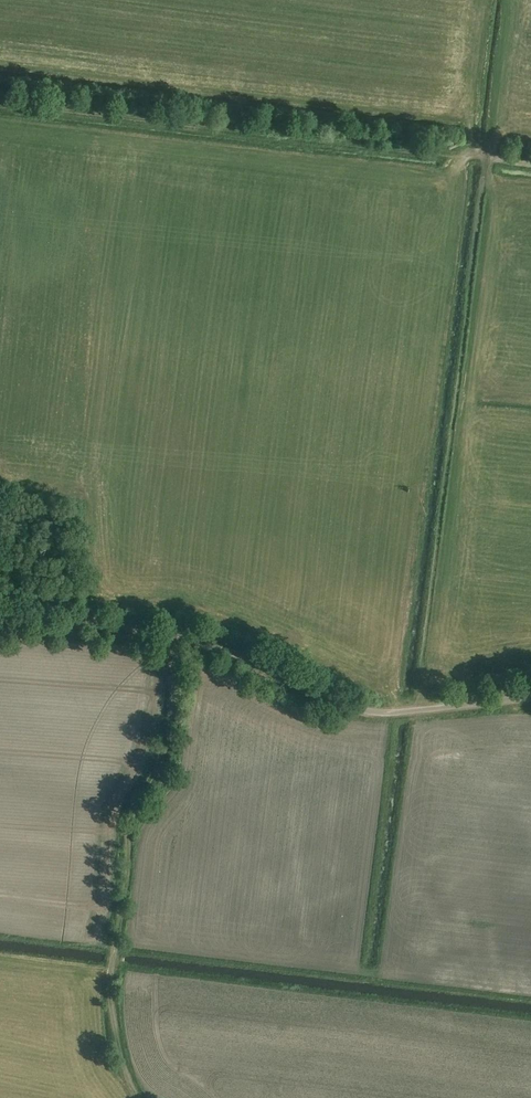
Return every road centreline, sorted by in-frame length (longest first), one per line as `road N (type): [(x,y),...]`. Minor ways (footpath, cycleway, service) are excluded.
road 1 (track): [(0,102),(487,159),(508,0)]
road 2 (track): [(530,164),(487,159),(422,710)]
road 3 (unclassified): [(530,696),(363,711),(268,666),(176,638),(96,622),(0,620)]
road 4 (track): [(137,1097),(119,1053),(112,971),(133,817),(170,726),(176,638)]

